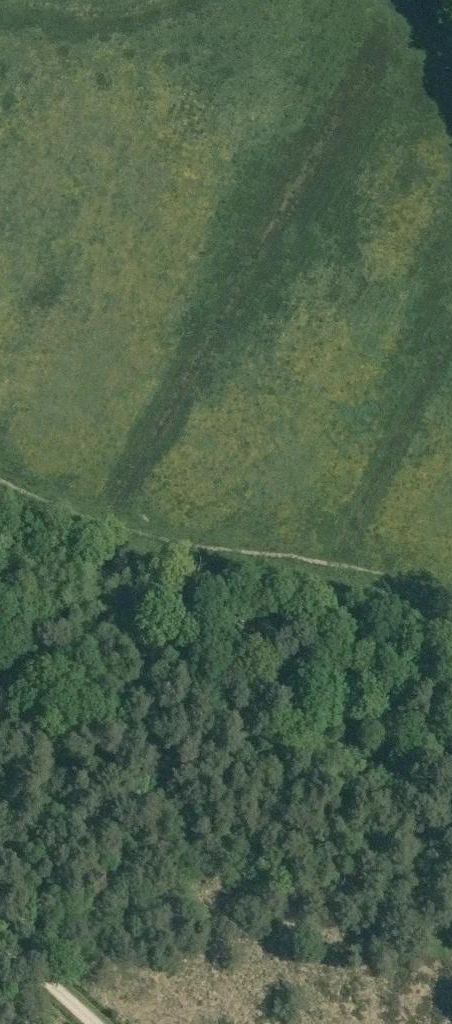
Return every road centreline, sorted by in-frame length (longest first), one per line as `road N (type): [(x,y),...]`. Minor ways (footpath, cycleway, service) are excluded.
road 1 (track): [(0,935),(98,1023)]

